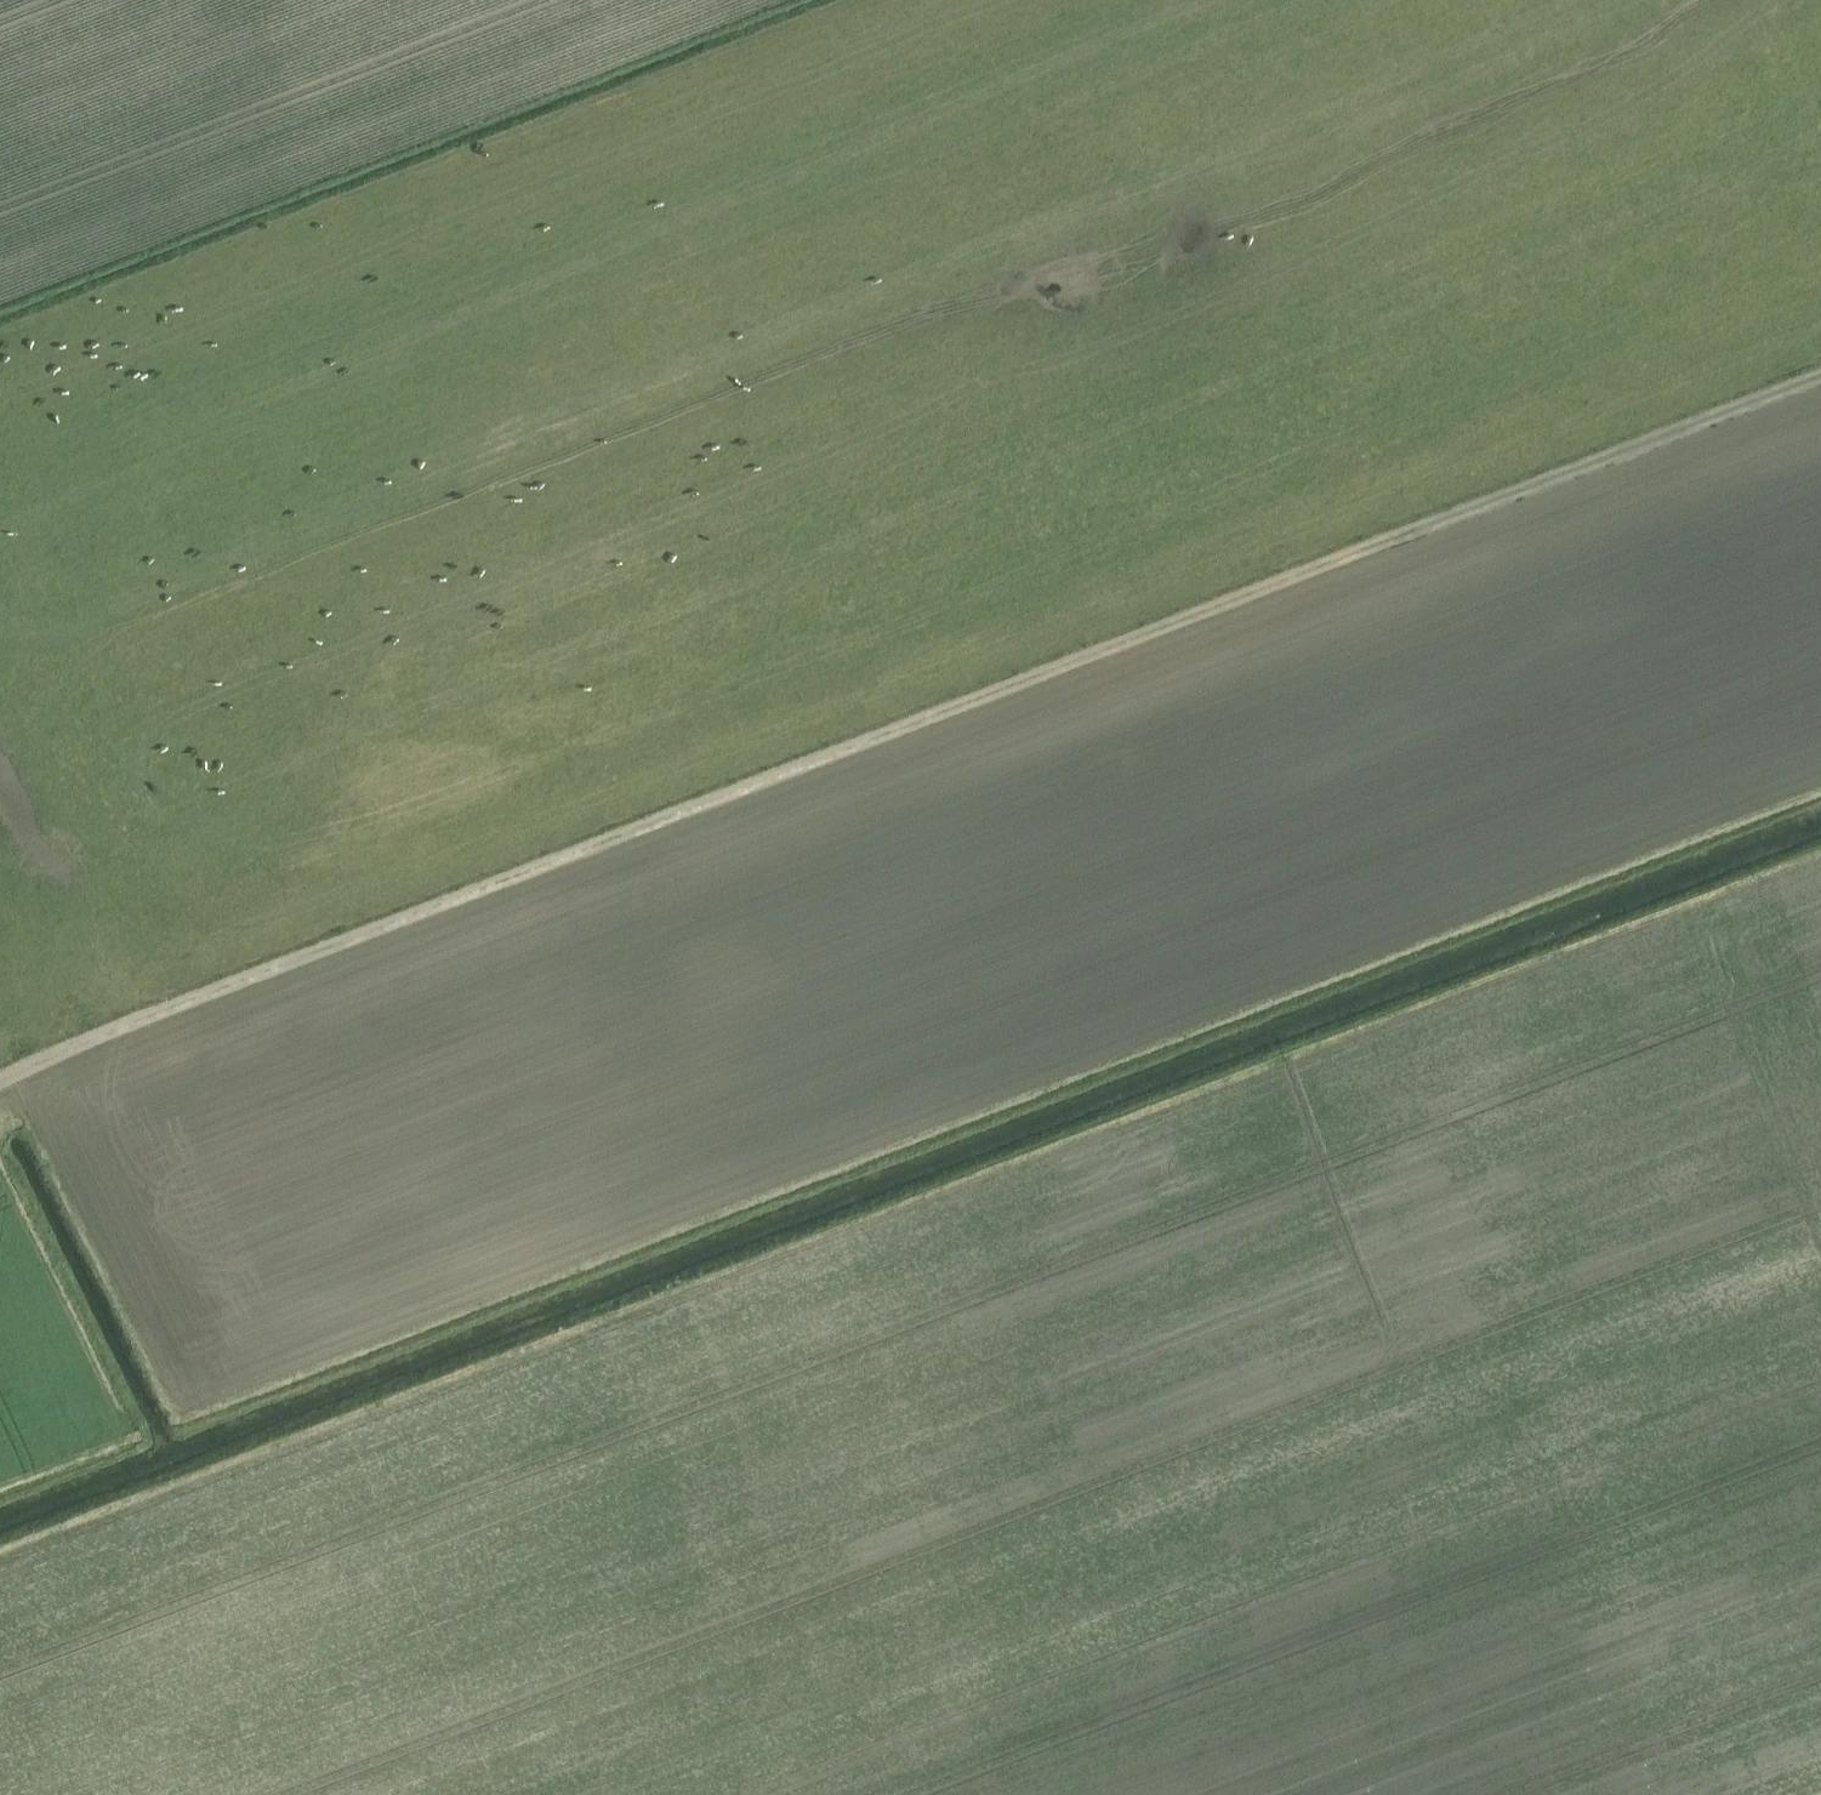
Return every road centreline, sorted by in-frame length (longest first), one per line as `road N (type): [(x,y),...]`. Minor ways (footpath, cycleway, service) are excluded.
road 1 (track): [(0,1078),(1820,395)]

